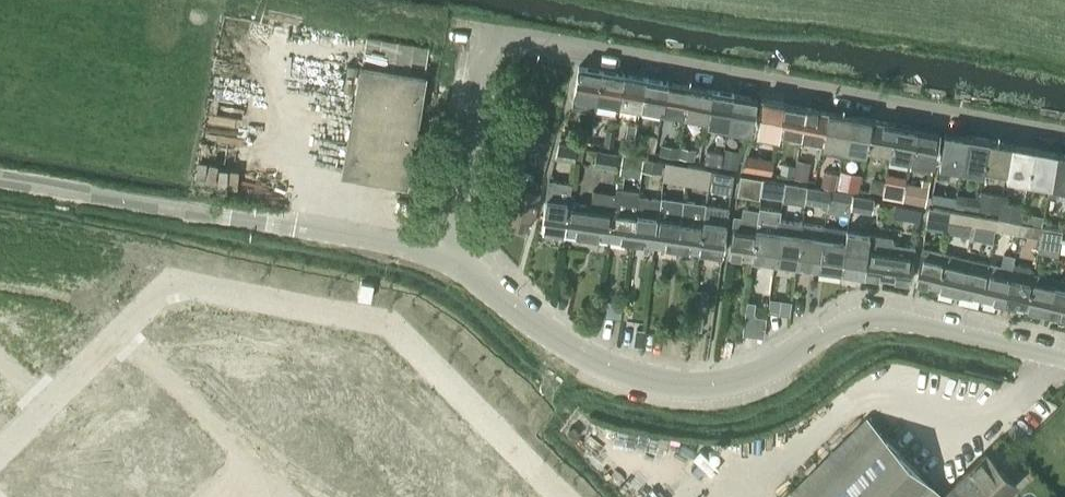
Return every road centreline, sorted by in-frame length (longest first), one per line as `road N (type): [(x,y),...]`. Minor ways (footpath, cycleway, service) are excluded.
road 1 (residential): [(1064,135),(500,39),(479,59),(444,256)]
road 2 (tertiary): [(1064,358),(867,316),(752,374),(684,386),(637,375),(562,342),(444,256)]
road 3 (residential): [(40,413),(175,287),(383,320),(413,340),(566,496)]
road 4 (tertiary): [(0,178),(253,221)]
road 5 (tertiary): [(444,256),(253,221)]

